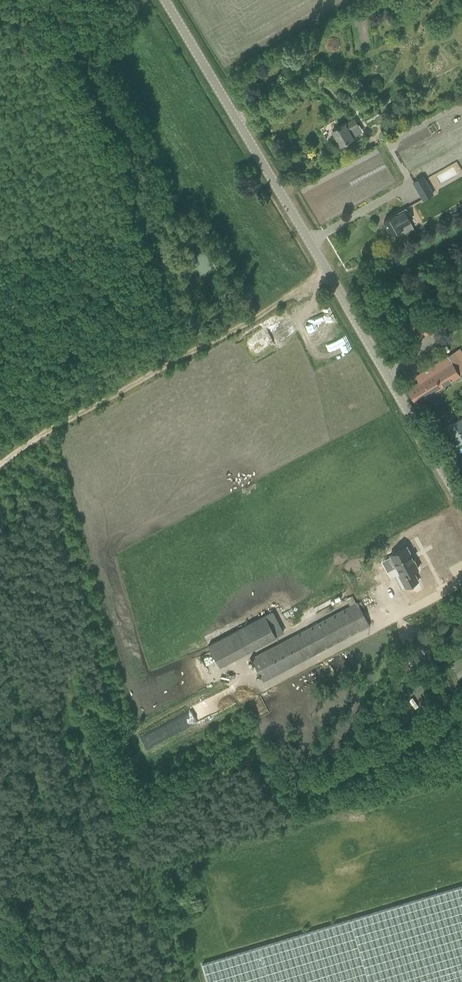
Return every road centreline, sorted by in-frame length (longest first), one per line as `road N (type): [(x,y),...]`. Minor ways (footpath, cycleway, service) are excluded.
road 1 (unclassified): [(461,507),(166,0)]
road 2 (track): [(328,275),(0,467)]

